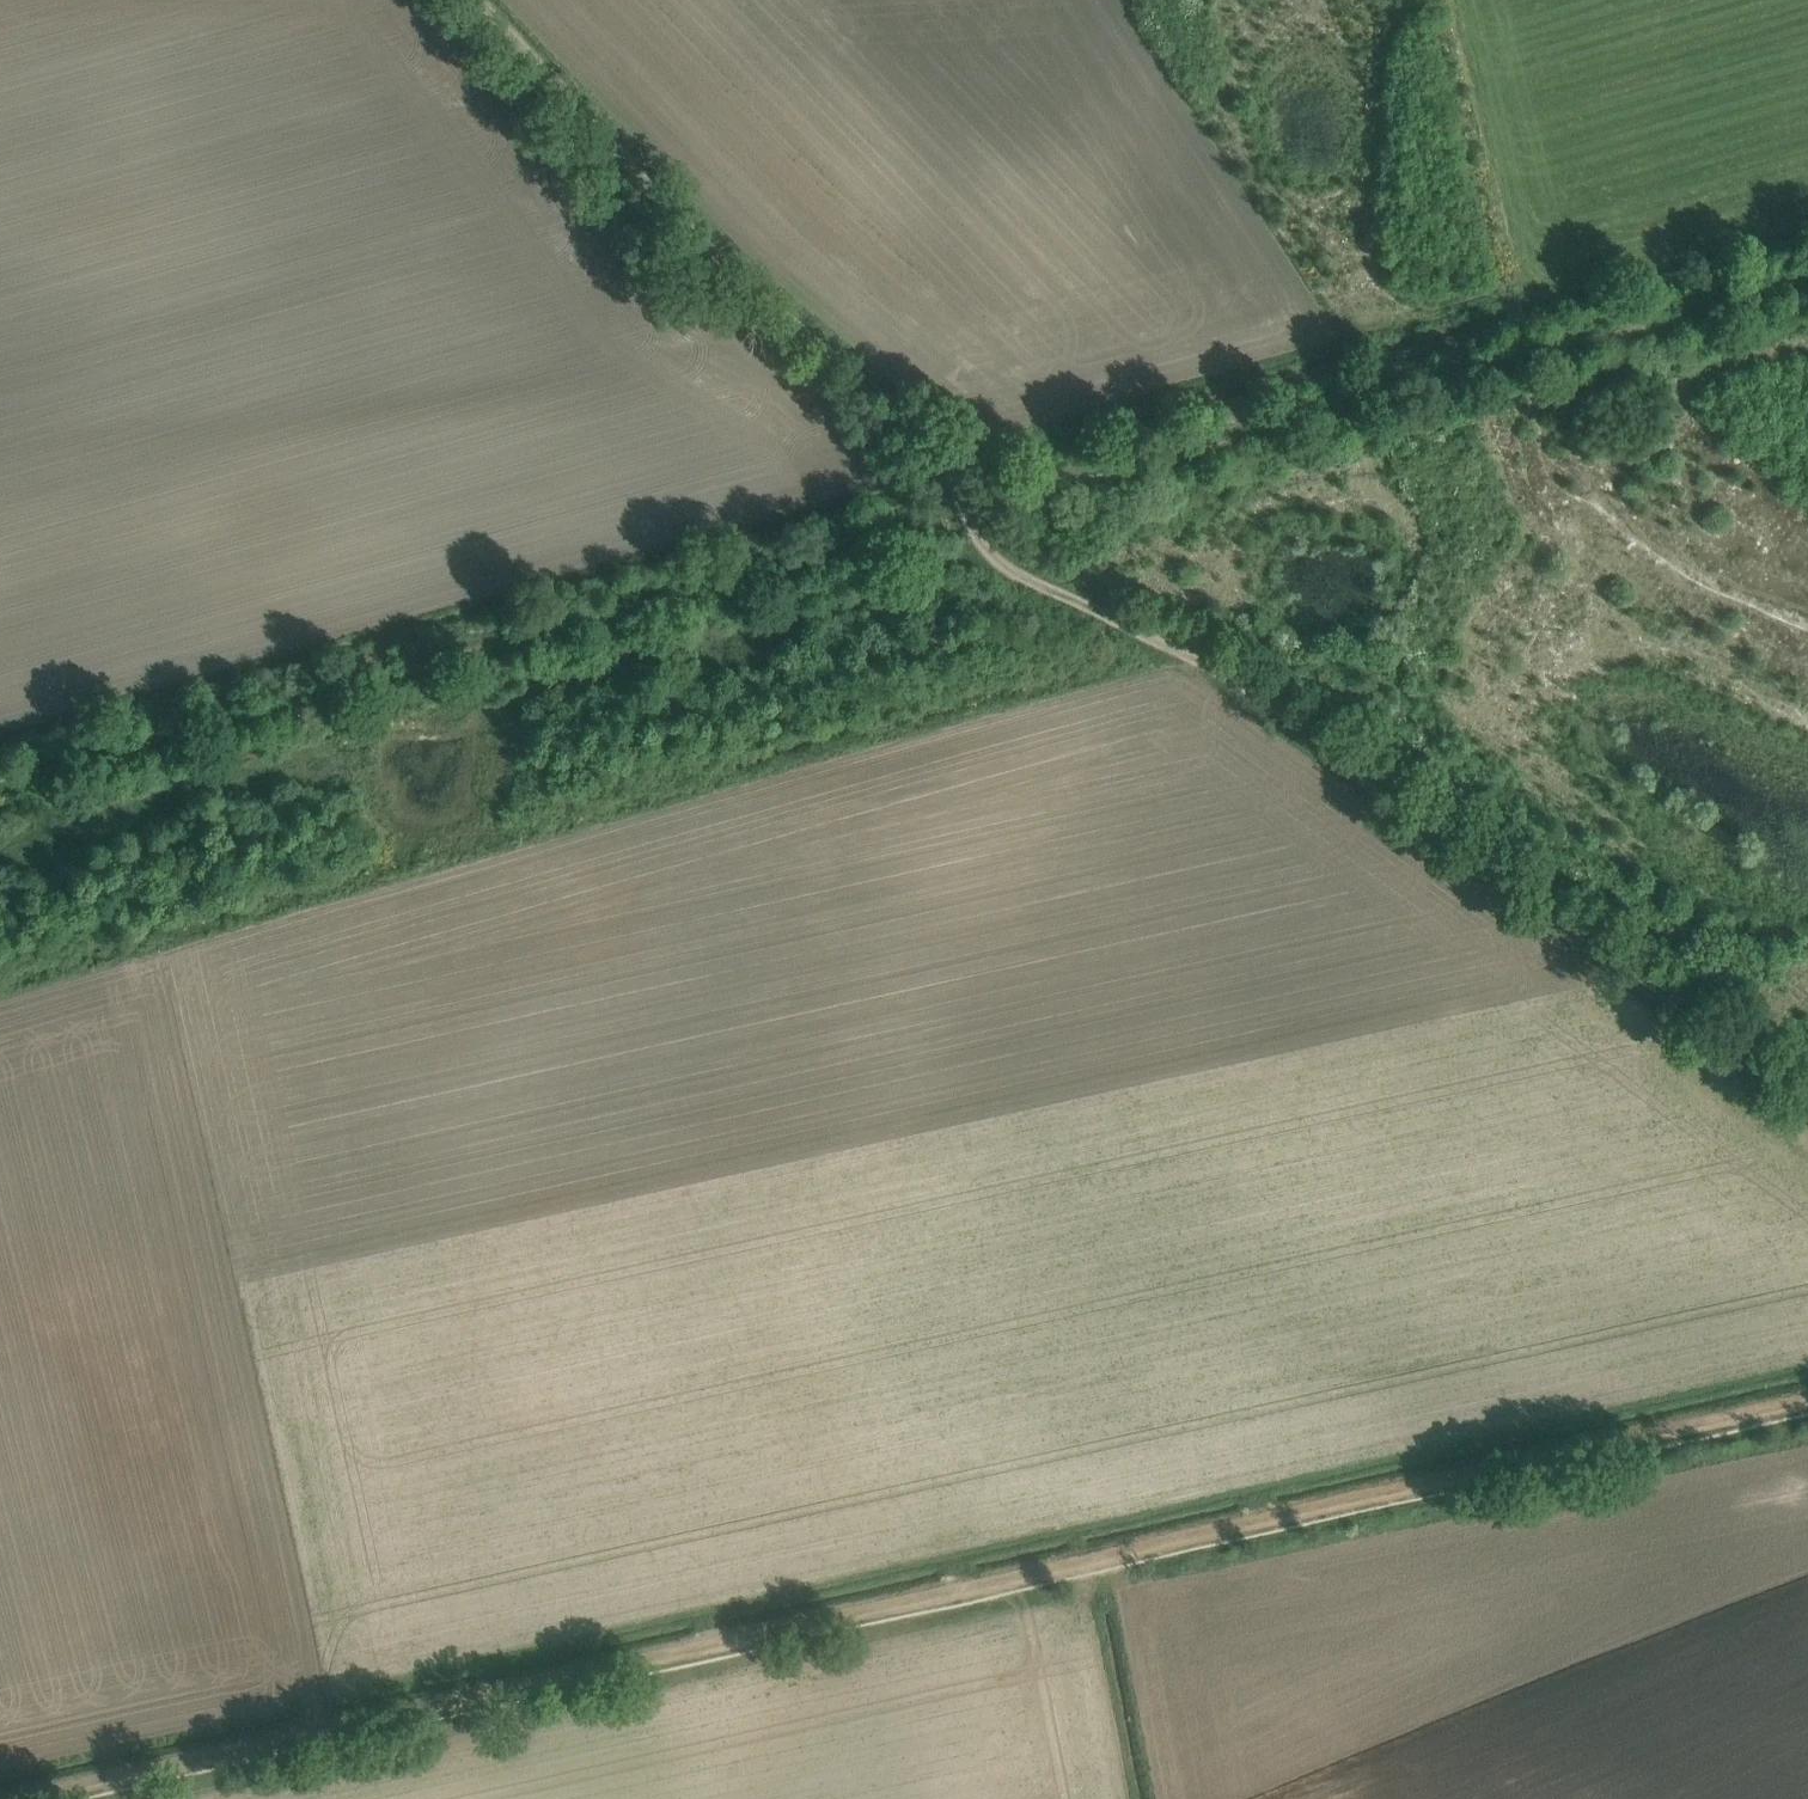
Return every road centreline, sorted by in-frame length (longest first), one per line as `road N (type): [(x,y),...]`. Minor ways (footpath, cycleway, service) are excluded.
road 1 (track): [(35,1798),(1807,1404)]
road 2 (track): [(966,511),(1010,571),(1200,656),(1374,775),(1807,1096)]
road 3 (track): [(480,0),(688,219),(918,428),(966,511)]

